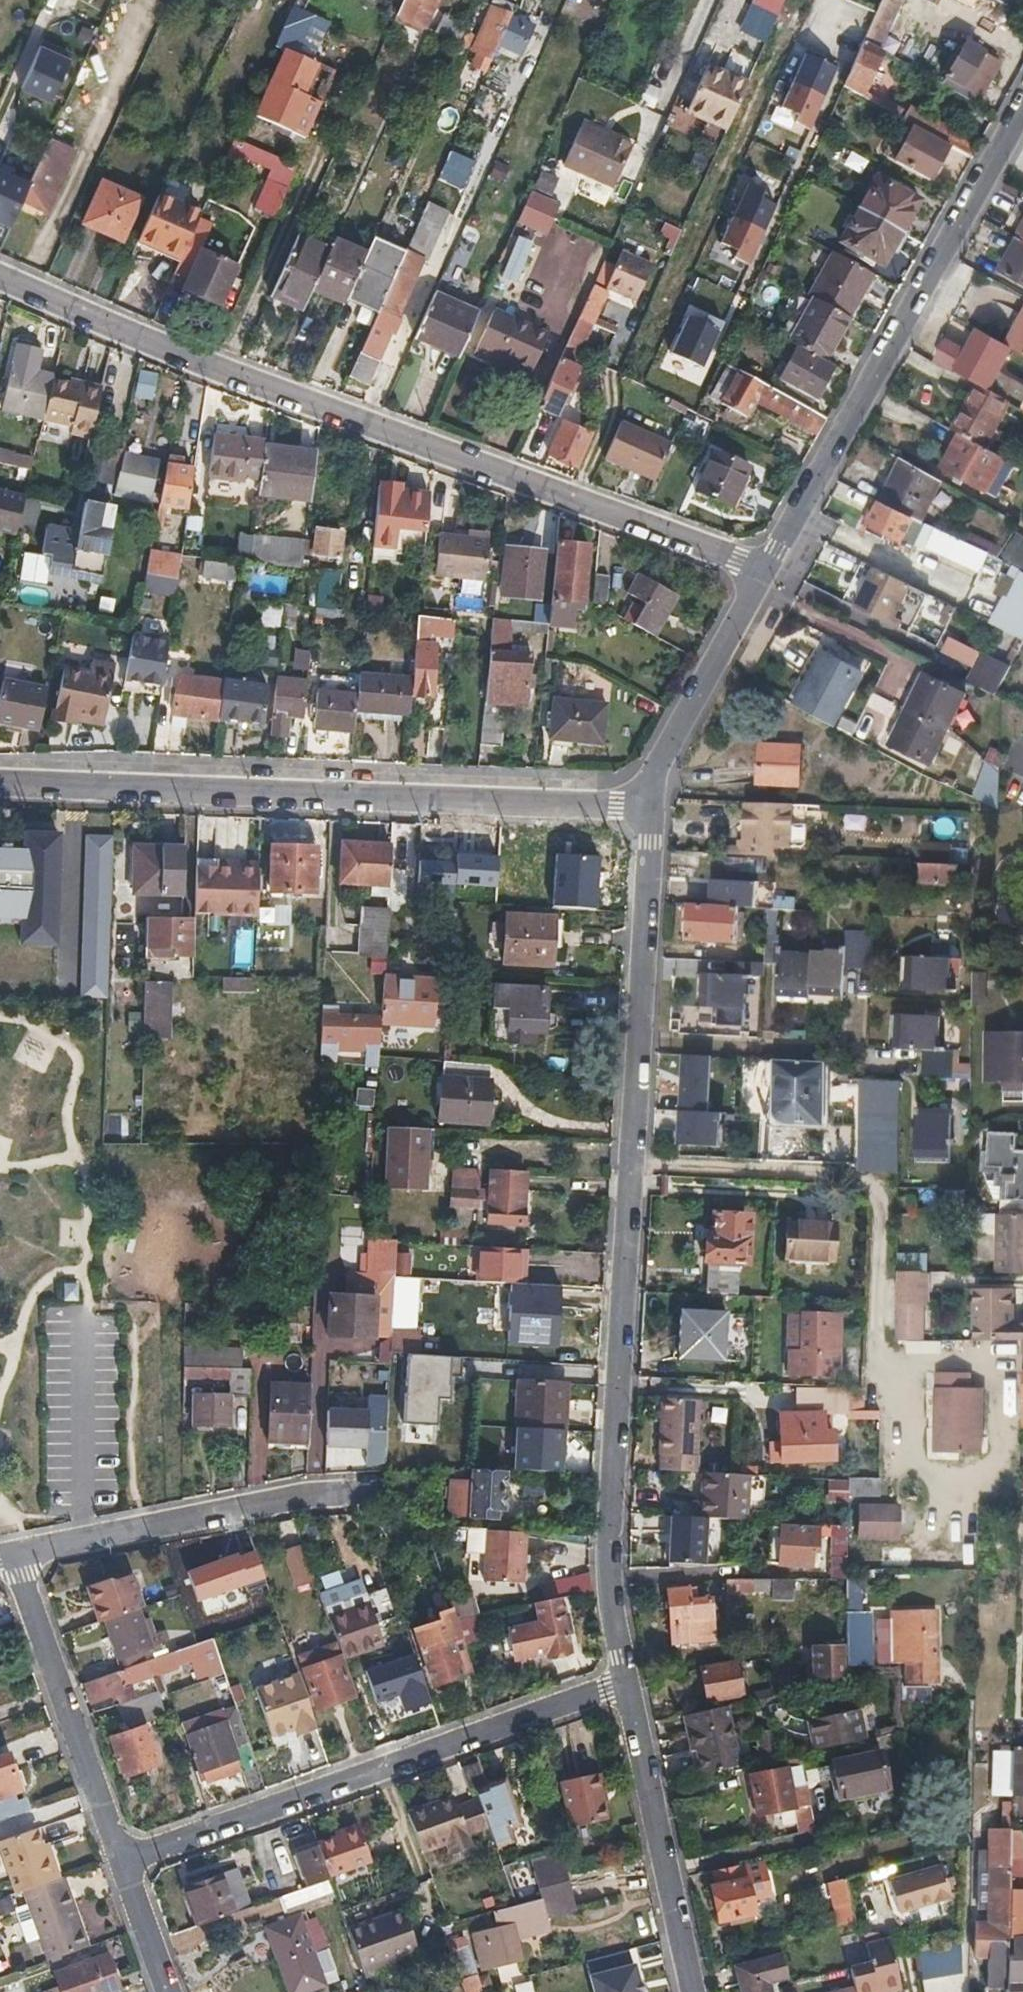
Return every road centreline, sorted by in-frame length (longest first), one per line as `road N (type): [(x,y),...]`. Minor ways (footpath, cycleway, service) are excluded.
road 1 (residential): [(663,796),(653,841),(612,1546),(628,1684)]
road 2 (residential): [(0,277),(157,345),(768,567)]
road 3 (residential): [(663,796),(617,805),(0,781)]
road 4 (residential): [(628,1684),(122,1860)]
road 5 (residential): [(768,567),(1022,108)]
road 6 (residential): [(15,1553),(302,1498),(389,1493)]
road 7 (residential): [(122,1860),(15,1553)]
road 8 (residential): [(628,1684),(693,1991)]
road 9 (residential): [(768,567),(671,752),(663,796)]
road 10 (residential): [(170,1991),(122,1860)]

